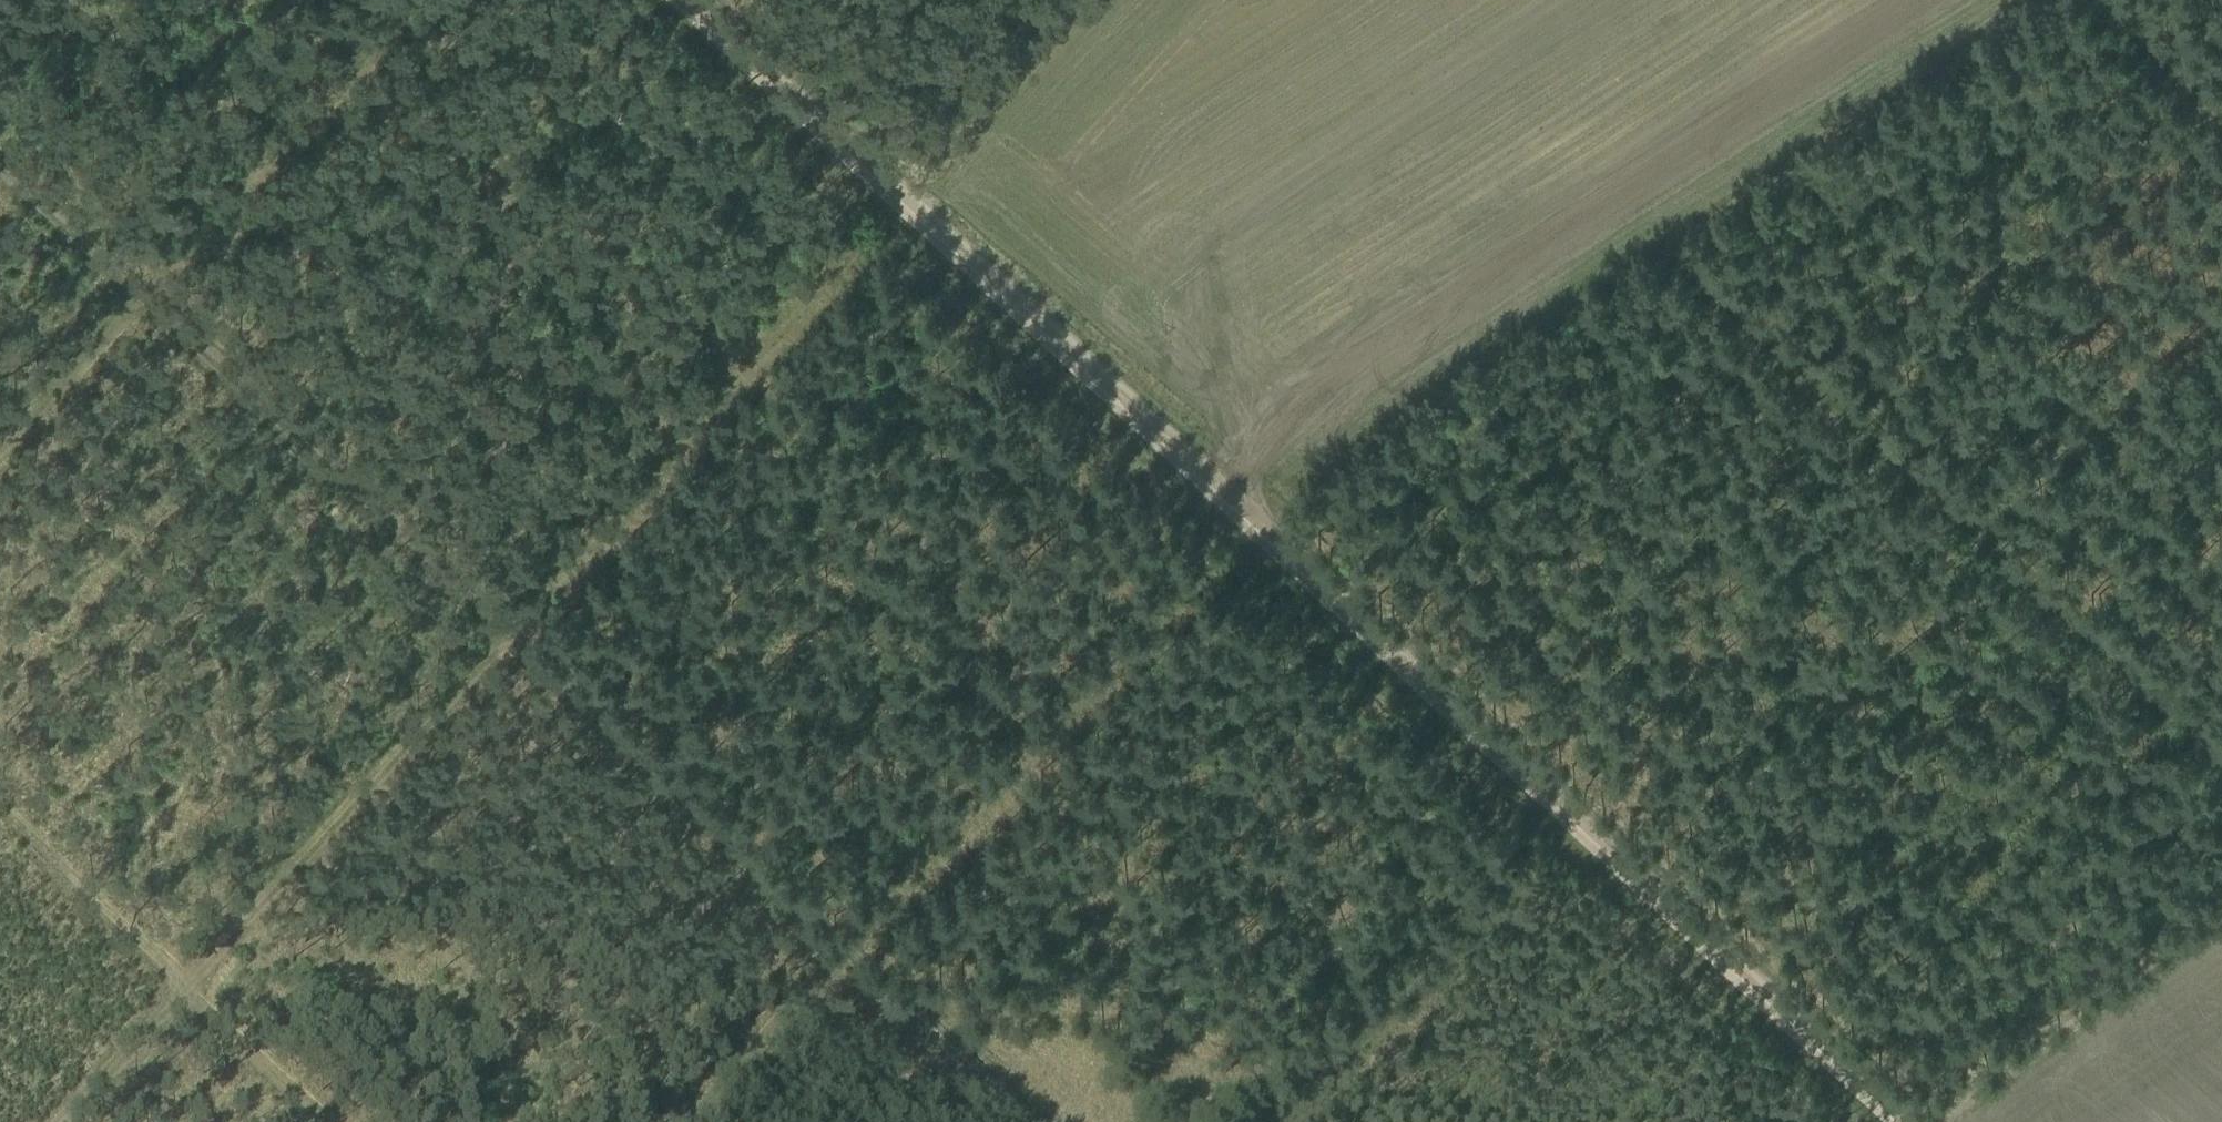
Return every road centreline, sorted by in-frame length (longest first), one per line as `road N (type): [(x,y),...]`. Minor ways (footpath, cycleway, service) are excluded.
road 1 (track): [(1925,1121),(706,0)]
road 2 (track): [(1923,1120),(2221,915)]
road 3 (track): [(1033,1121),(848,953)]

